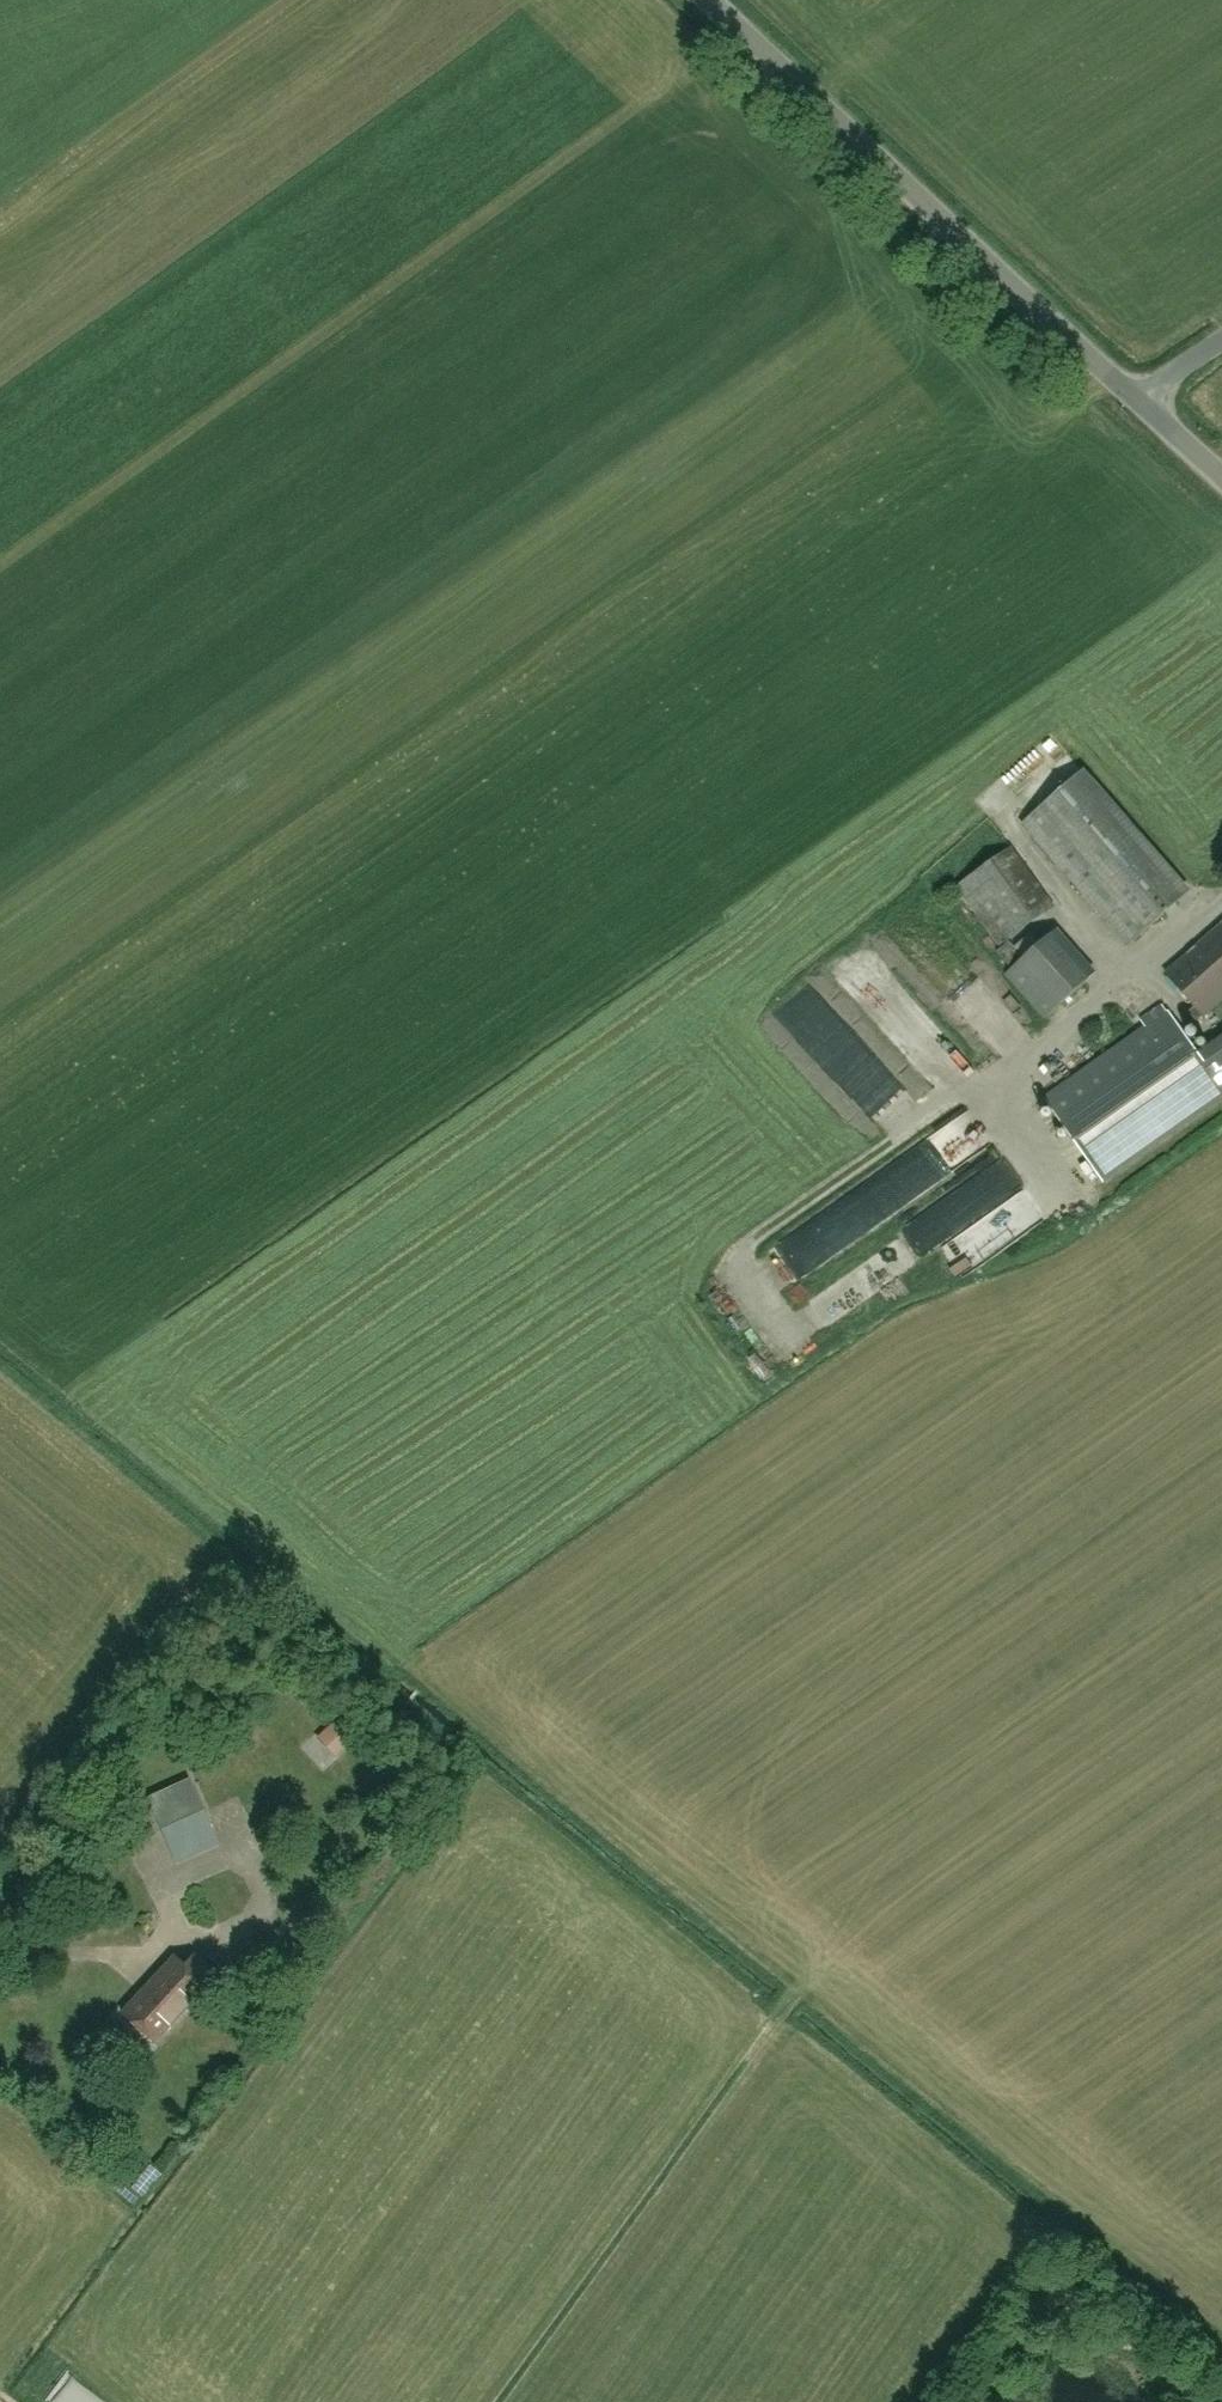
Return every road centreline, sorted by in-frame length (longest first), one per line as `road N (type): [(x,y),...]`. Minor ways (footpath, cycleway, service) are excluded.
road 1 (unclassified): [(1140,400),(716,0)]

